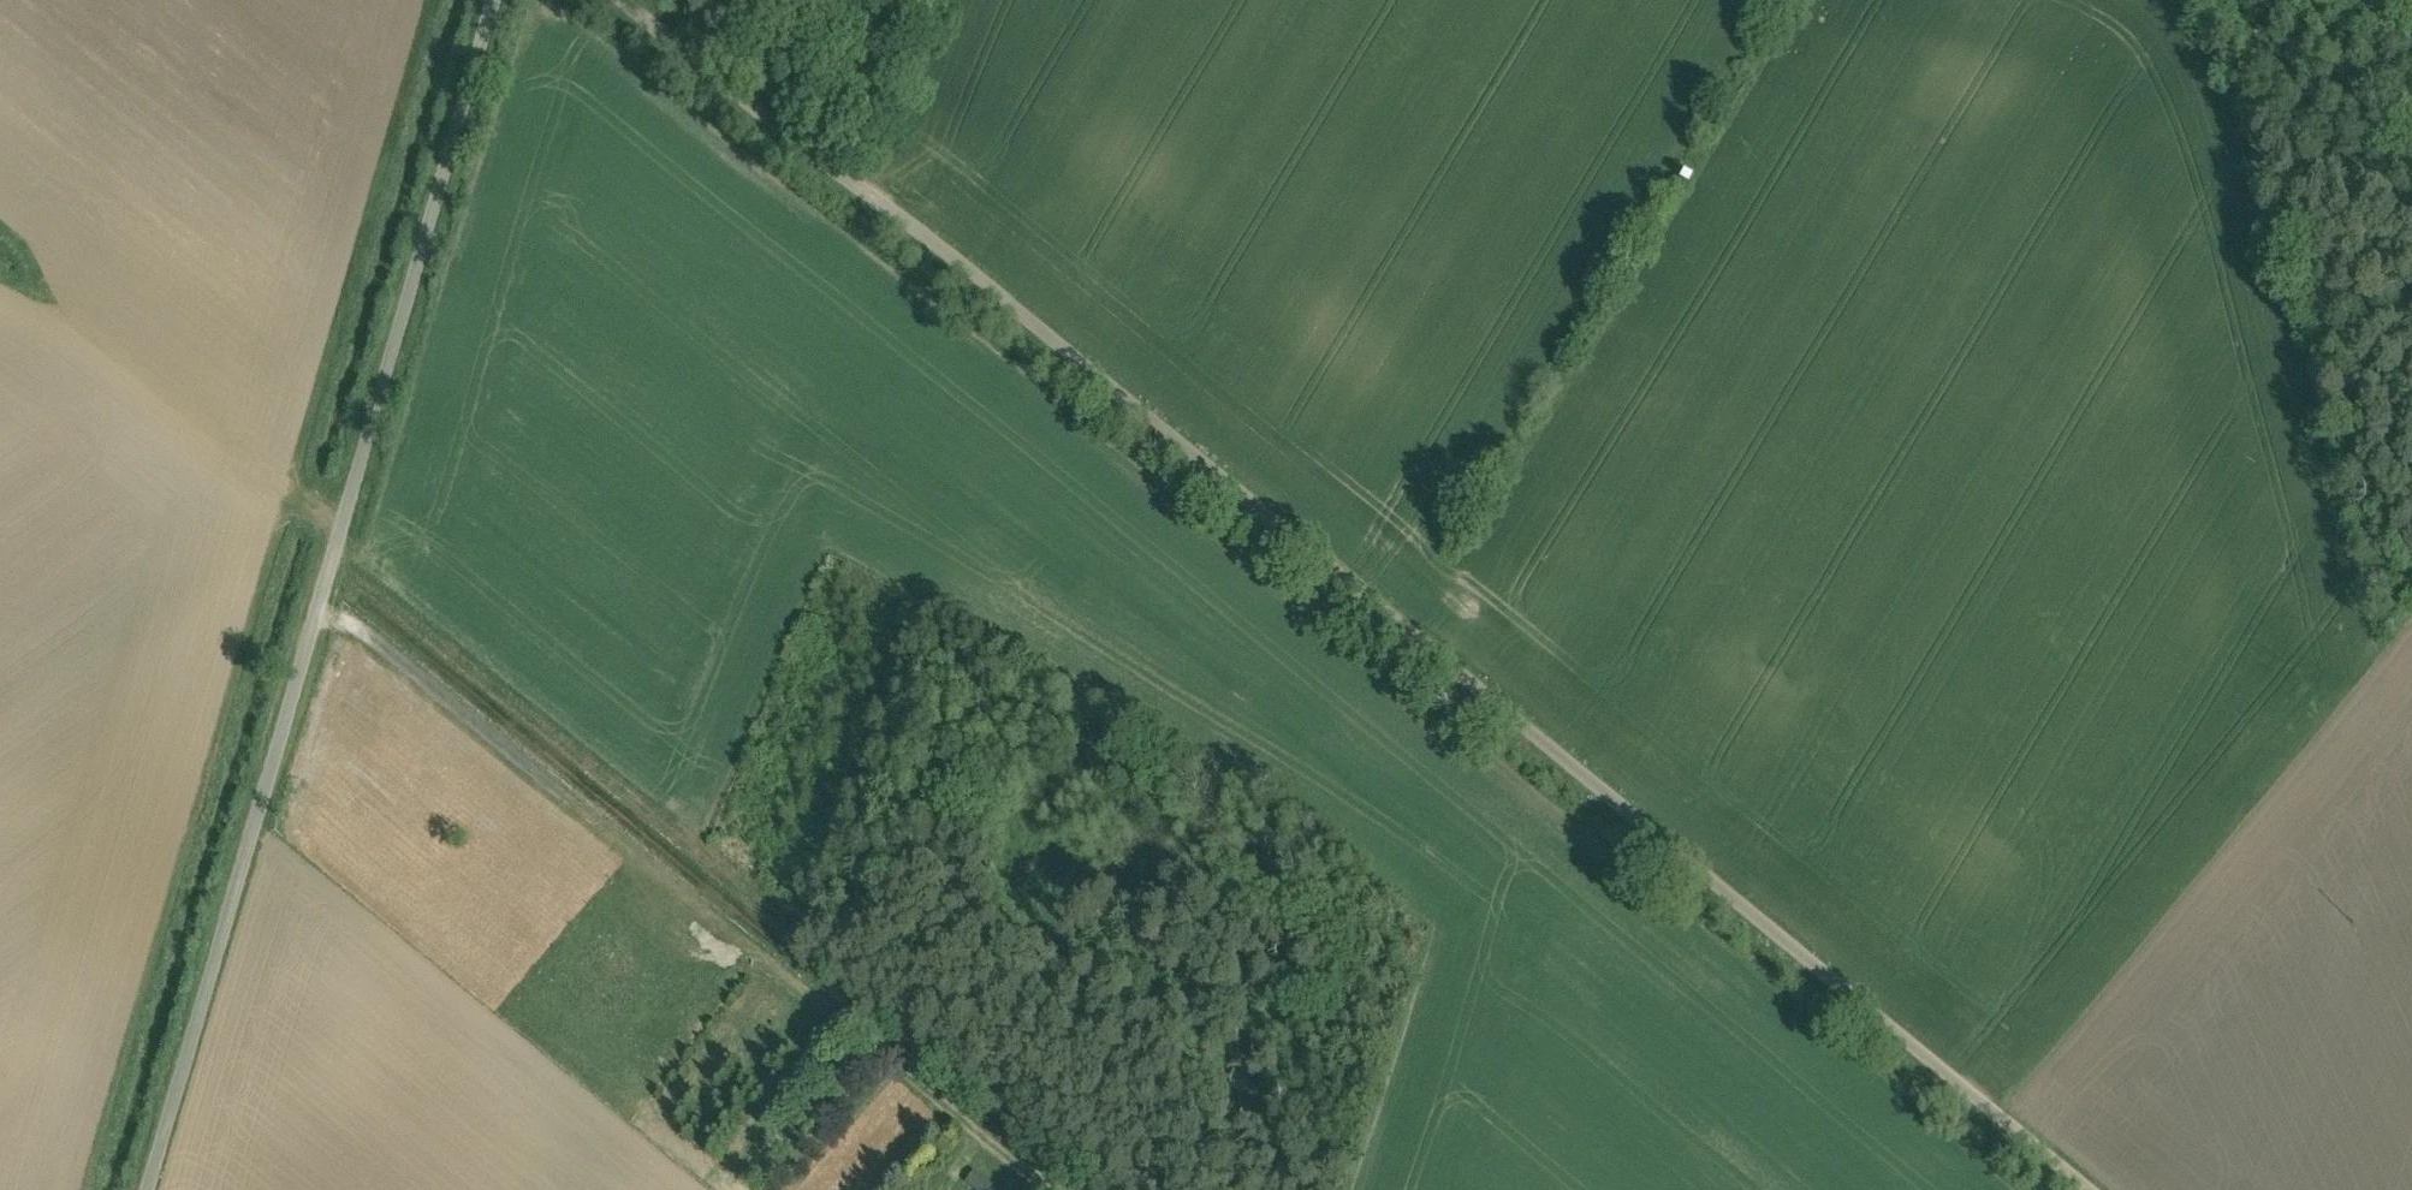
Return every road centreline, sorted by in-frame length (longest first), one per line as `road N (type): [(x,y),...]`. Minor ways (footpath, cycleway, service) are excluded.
road 1 (residential): [(2092,1189),(1223,473),(619,0)]
road 2 (unclassified): [(498,0),(146,1189)]

